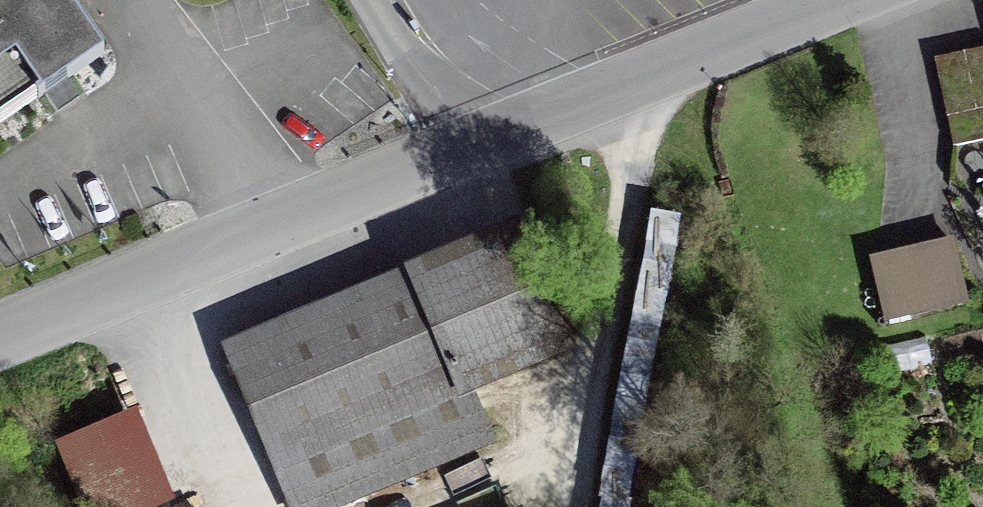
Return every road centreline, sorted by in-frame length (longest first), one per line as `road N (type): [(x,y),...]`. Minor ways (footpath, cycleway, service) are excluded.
road 1 (residential): [(841,0),(0,353)]
road 2 (track): [(640,79),(568,506)]
road 3 (track): [(132,293),(216,506)]

